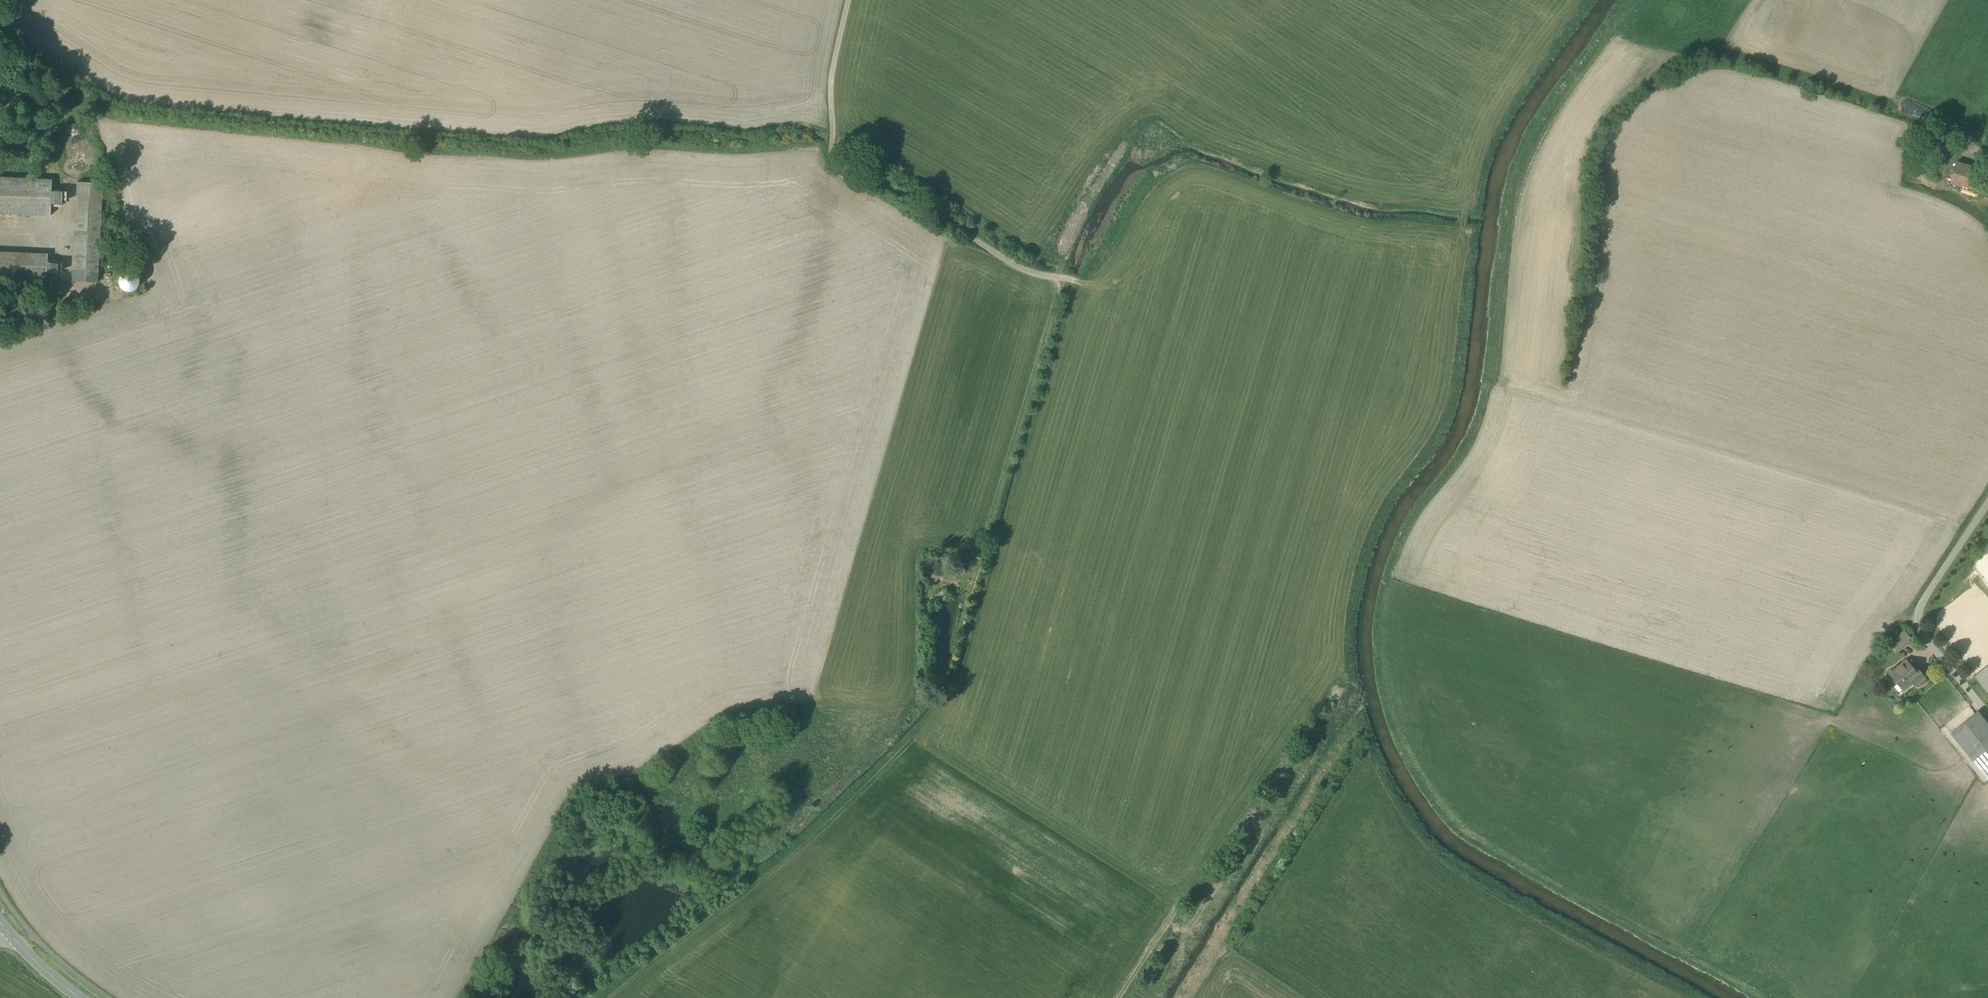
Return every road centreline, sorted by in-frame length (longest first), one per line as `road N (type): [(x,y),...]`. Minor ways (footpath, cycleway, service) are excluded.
road 1 (track): [(849,0),(833,70),(838,168),(1023,271),(1085,284)]

